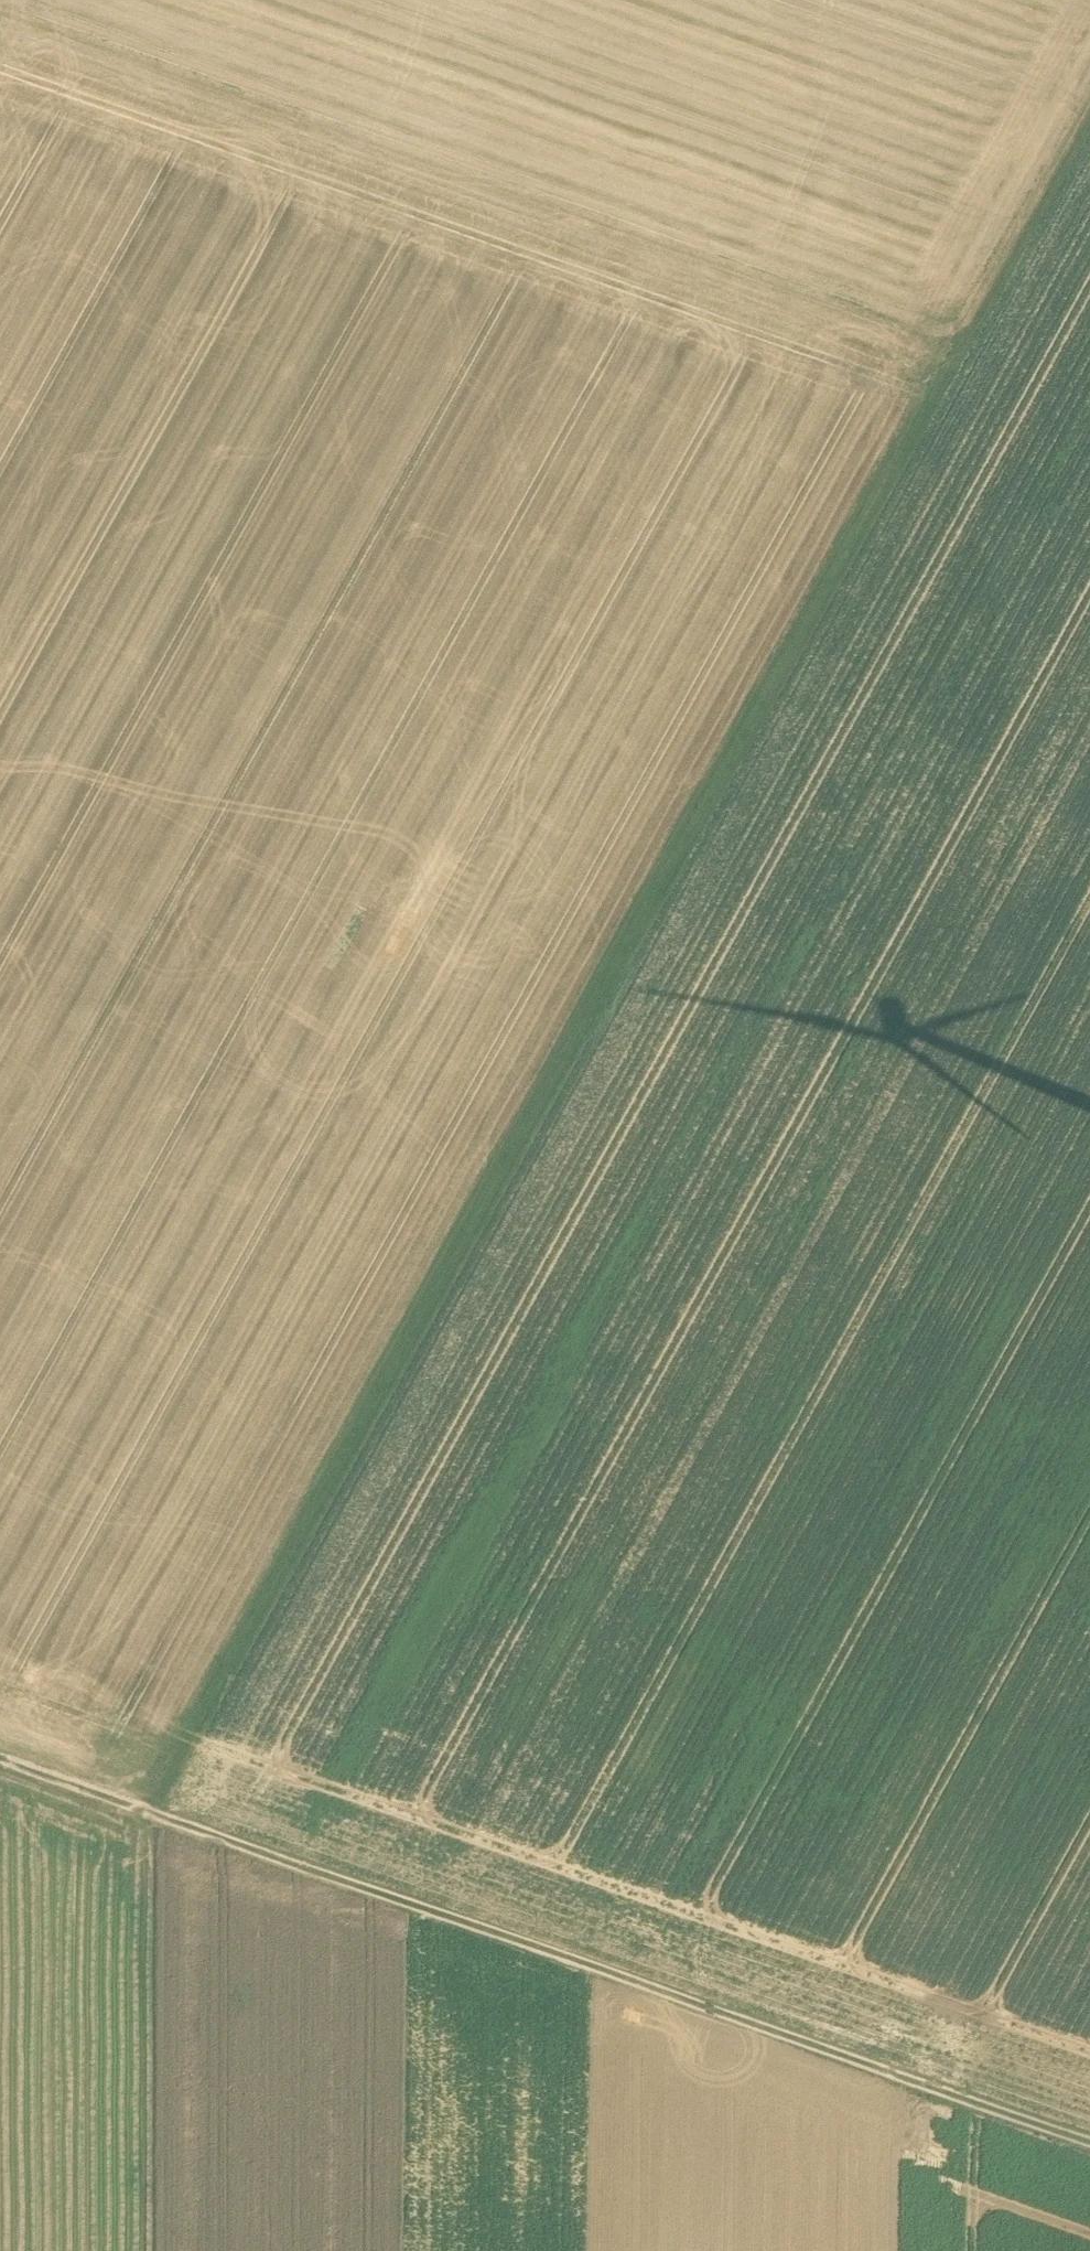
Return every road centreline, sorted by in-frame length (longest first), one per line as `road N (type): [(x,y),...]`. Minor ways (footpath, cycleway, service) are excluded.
road 1 (track): [(153,1813),(1089,118)]
road 2 (track): [(1089,2140),(0,1759)]

